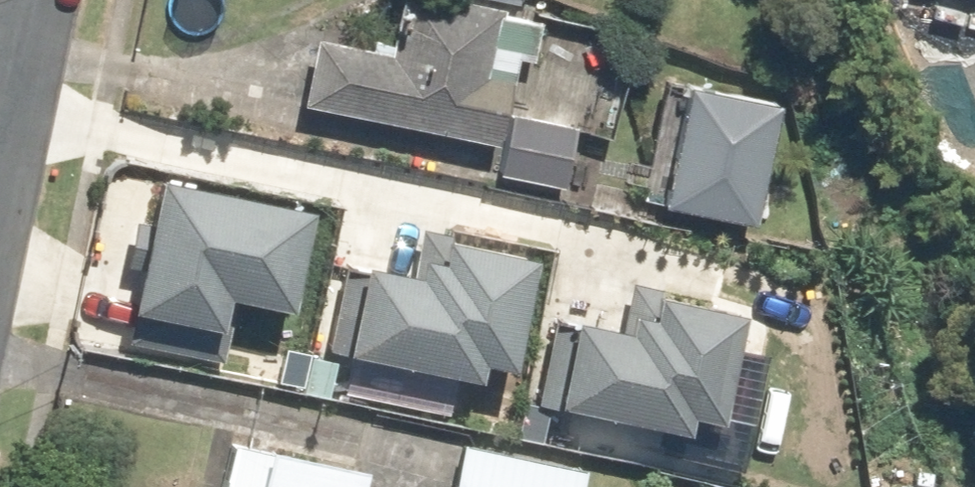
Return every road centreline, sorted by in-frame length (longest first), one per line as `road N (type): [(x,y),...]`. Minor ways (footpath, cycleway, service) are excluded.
road 1 (tertiary): [(0,132),(28,0)]

